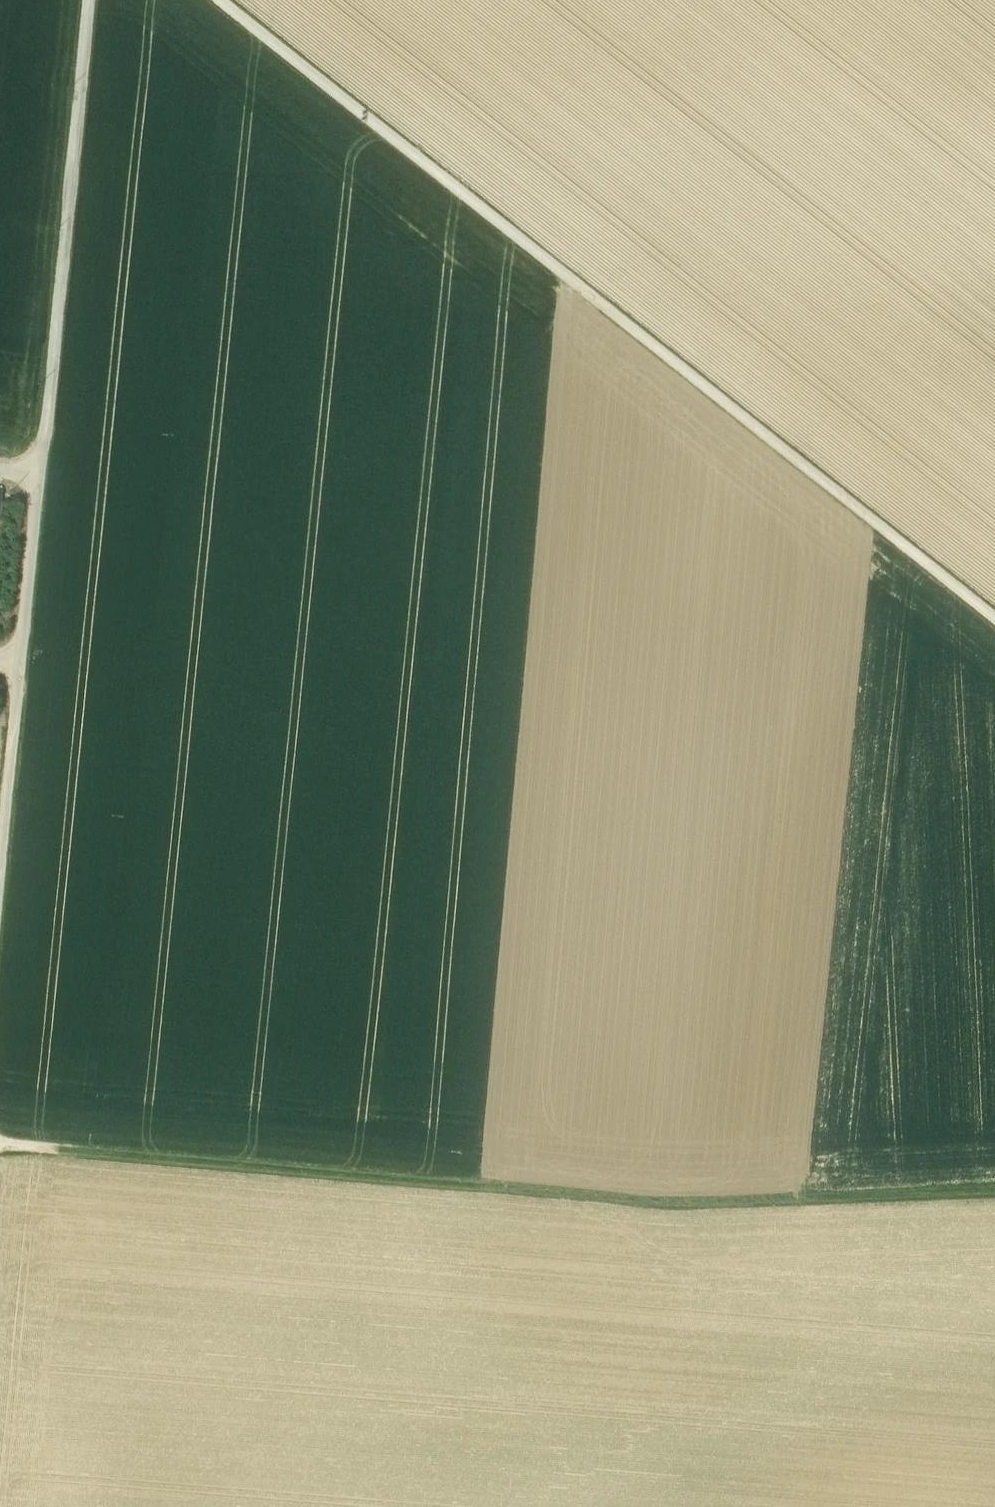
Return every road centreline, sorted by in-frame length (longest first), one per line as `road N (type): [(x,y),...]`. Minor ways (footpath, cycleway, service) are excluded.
road 1 (track): [(0,1137),(687,1194),(994,1190)]
road 2 (track): [(218,0),(994,619)]
road 3 (track): [(0,870),(88,0)]

